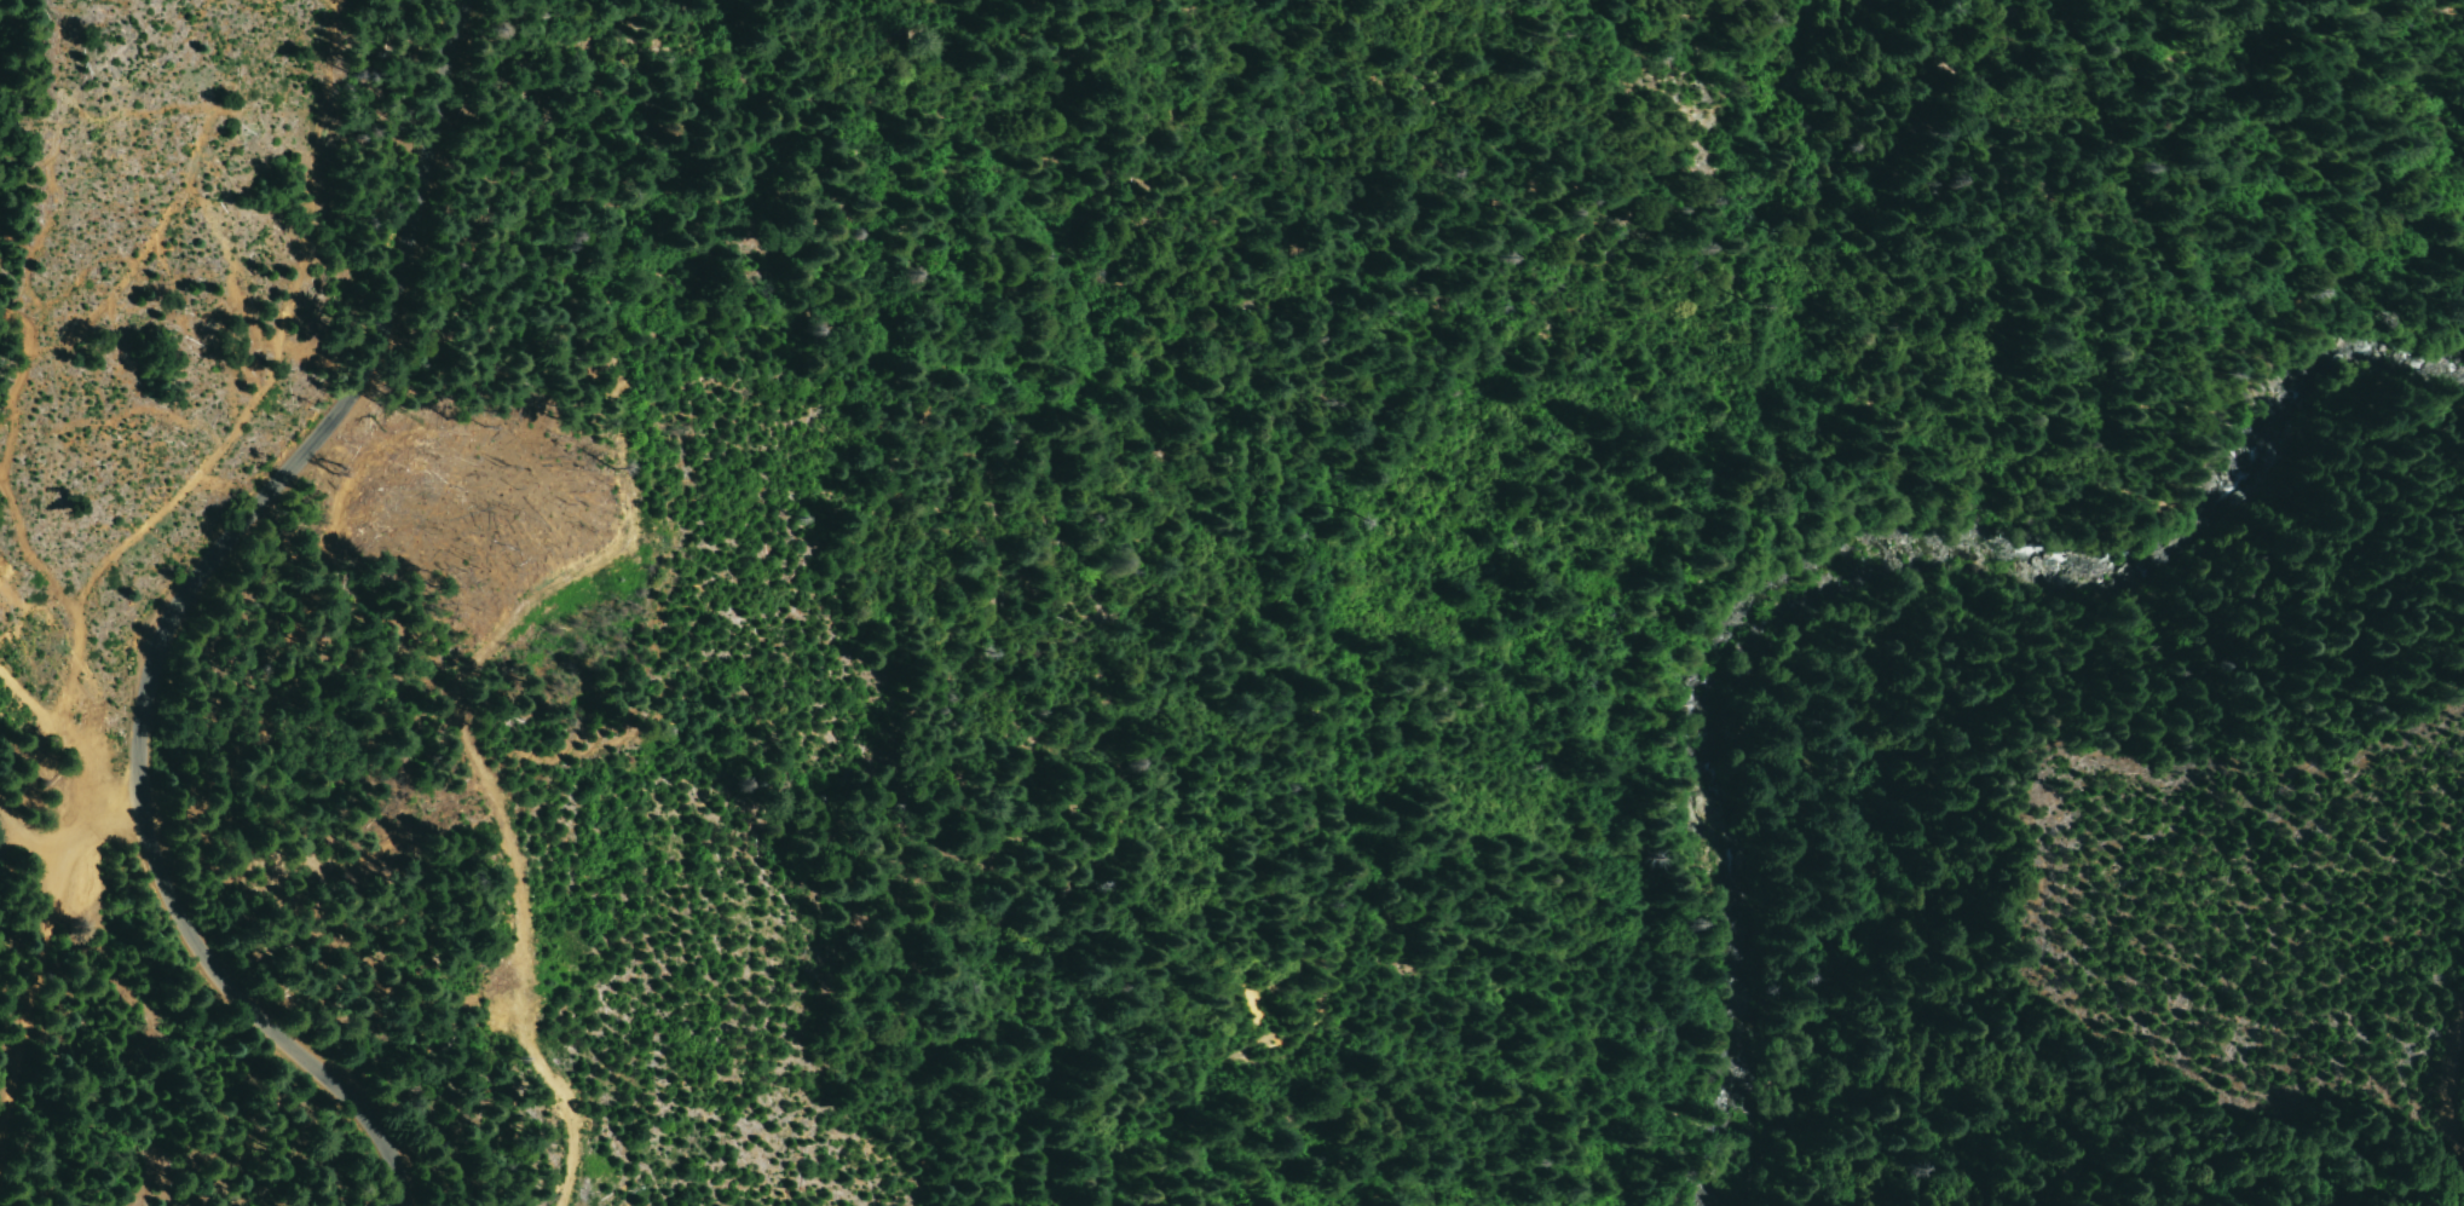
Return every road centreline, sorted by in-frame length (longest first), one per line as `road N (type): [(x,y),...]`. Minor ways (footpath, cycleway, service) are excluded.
road 1 (tertiary): [(139,815),(132,728),(180,606),(368,369),(461,0)]
road 2 (tertiary): [(400,1205),(359,1121),(204,957),(158,876),(139,815)]
road 3 (tertiary): [(0,1124),(65,858)]
road 4 (track): [(0,675),(135,796)]

